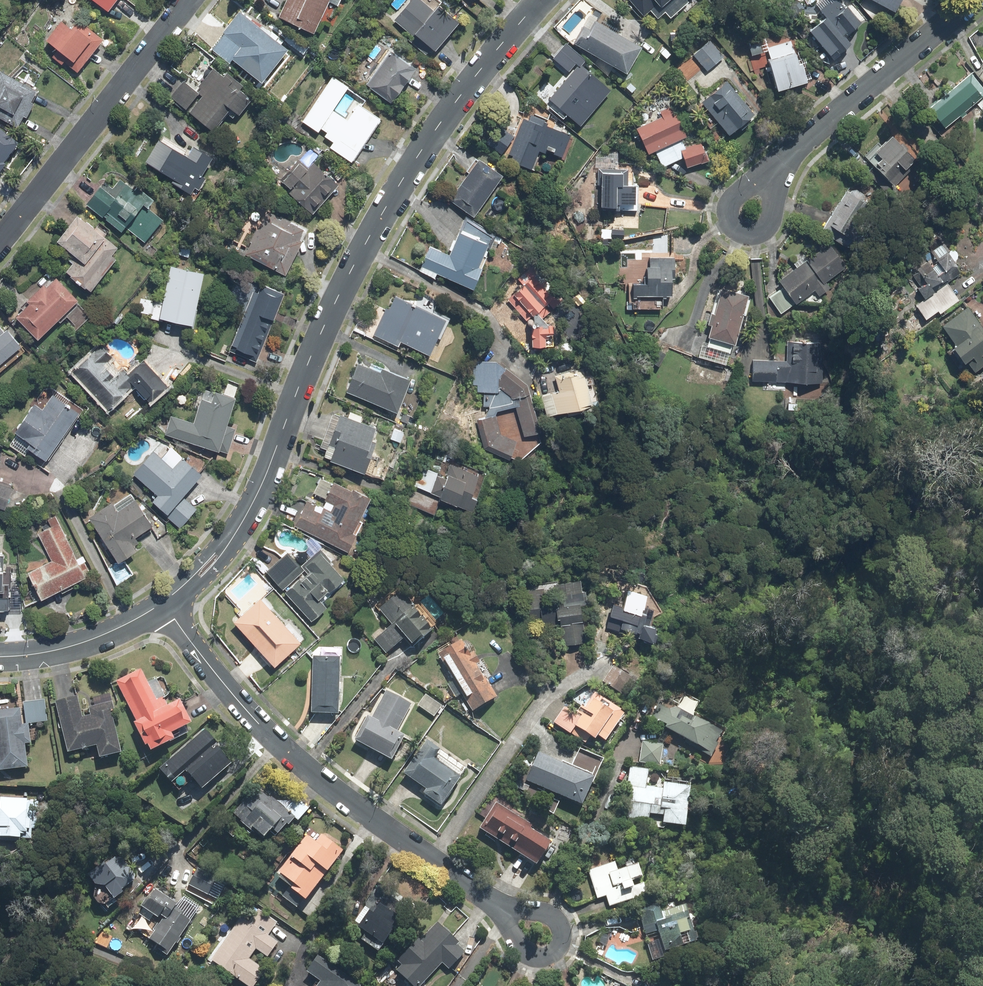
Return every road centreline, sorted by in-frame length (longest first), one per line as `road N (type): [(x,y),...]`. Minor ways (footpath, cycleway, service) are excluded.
road 1 (residential): [(165,606),(235,535),(334,309),(395,193),(483,67),(543,0)]
road 2 (residential): [(503,909),(328,785),(247,712),(165,606)]
road 3 (residential): [(188,0),(0,243)]
road 4 (residential): [(789,158),(972,0)]
road 5 (track): [(185,985),(36,915),(12,921),(0,935)]
road 6 (residential): [(0,655),(85,644),(165,606)]
road 7 (residential): [(789,158),(770,223),(753,235),(738,232),(729,216),(746,188)]
road 8 (residential): [(503,909),(546,919),(562,937),(555,950),(535,955),(514,933)]

